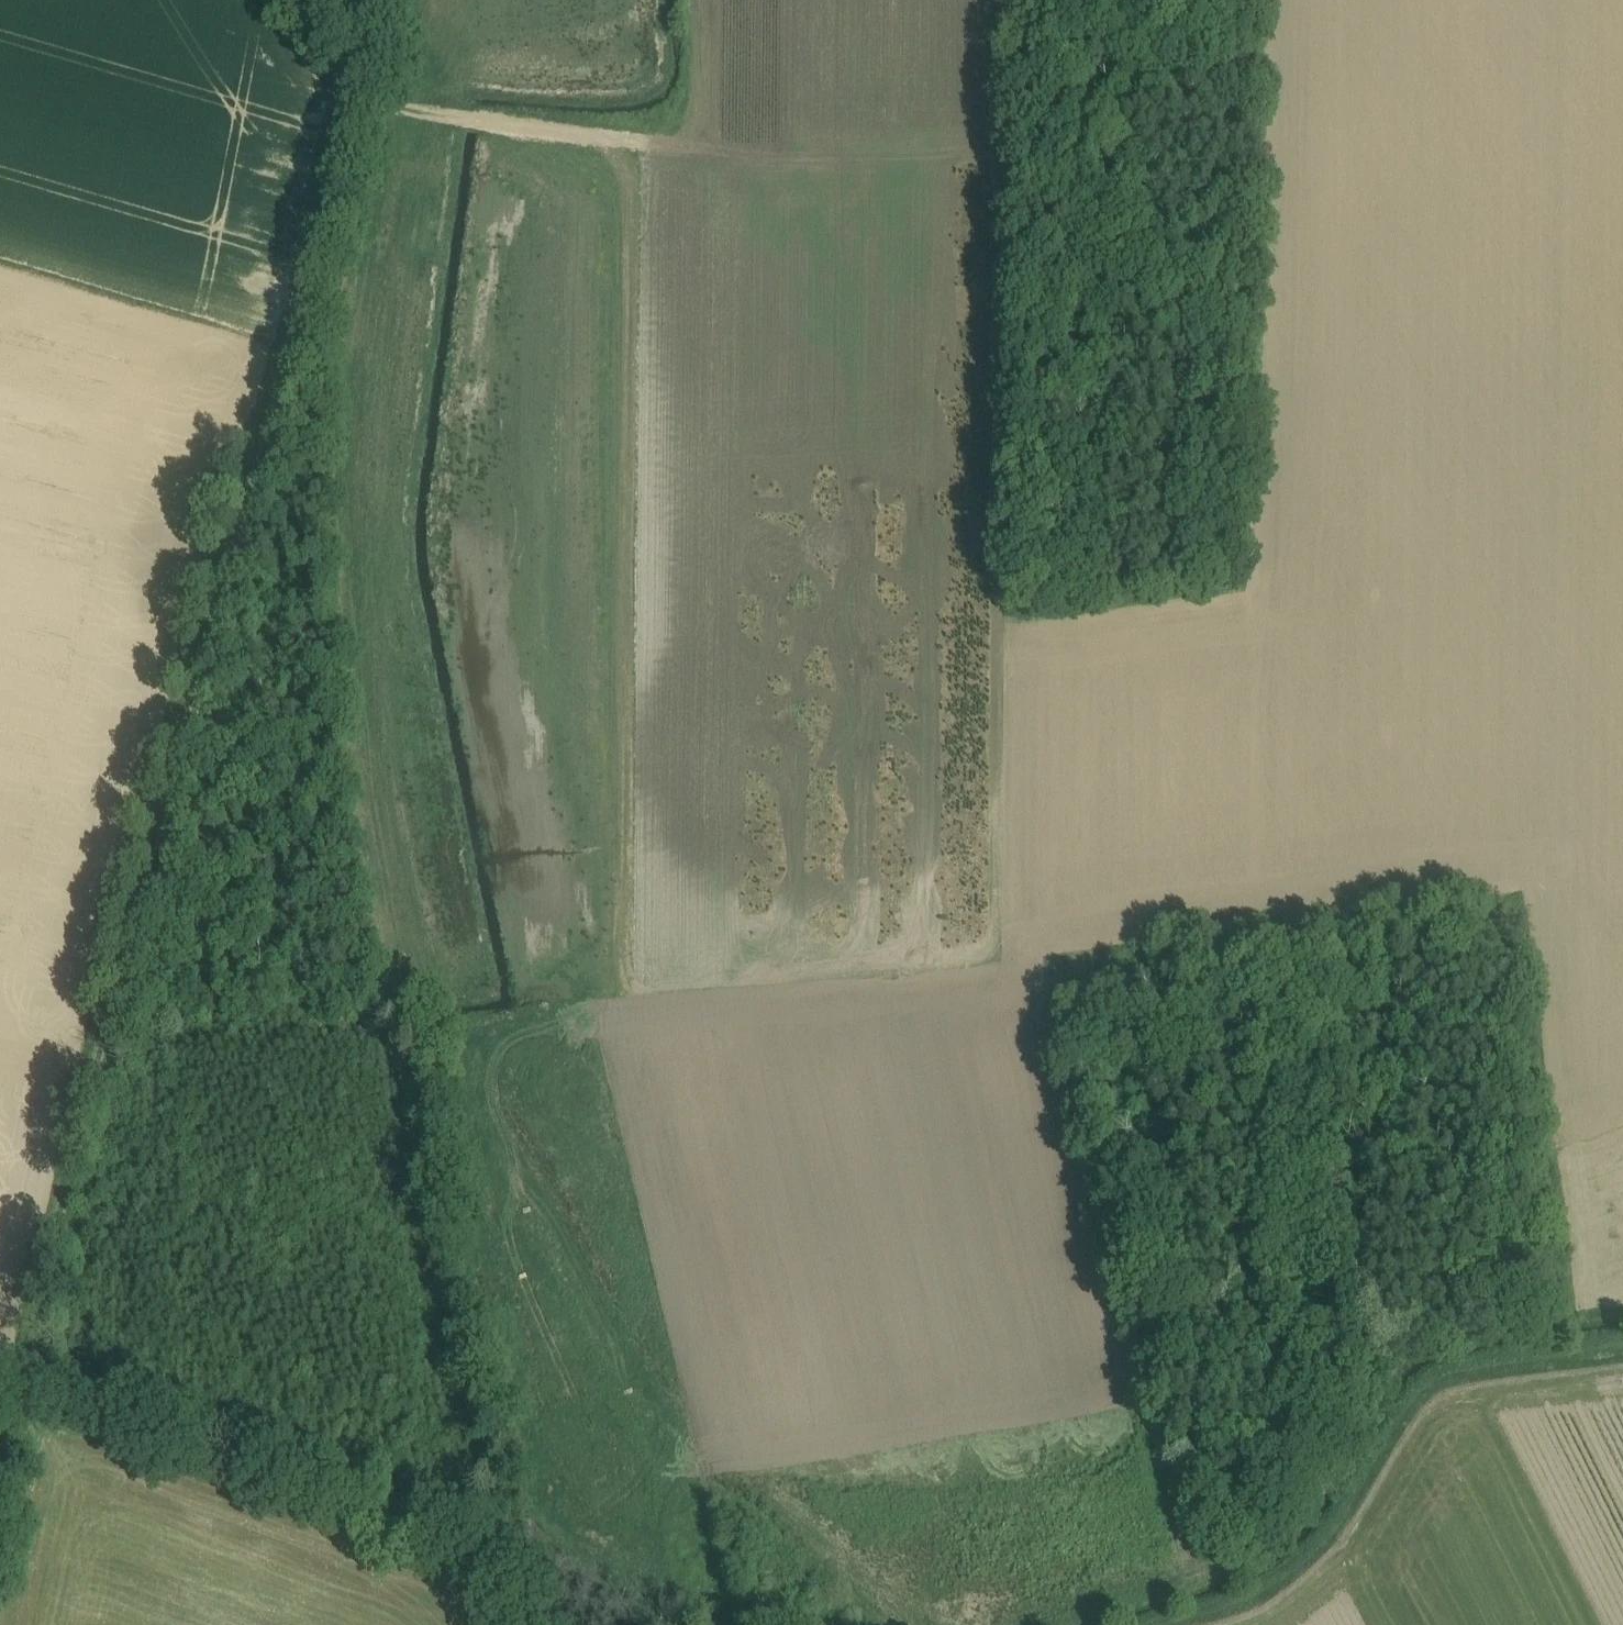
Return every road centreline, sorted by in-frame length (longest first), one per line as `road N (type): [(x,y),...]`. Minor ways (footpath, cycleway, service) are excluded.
road 1 (track): [(0,1405),(301,334),(361,0)]

